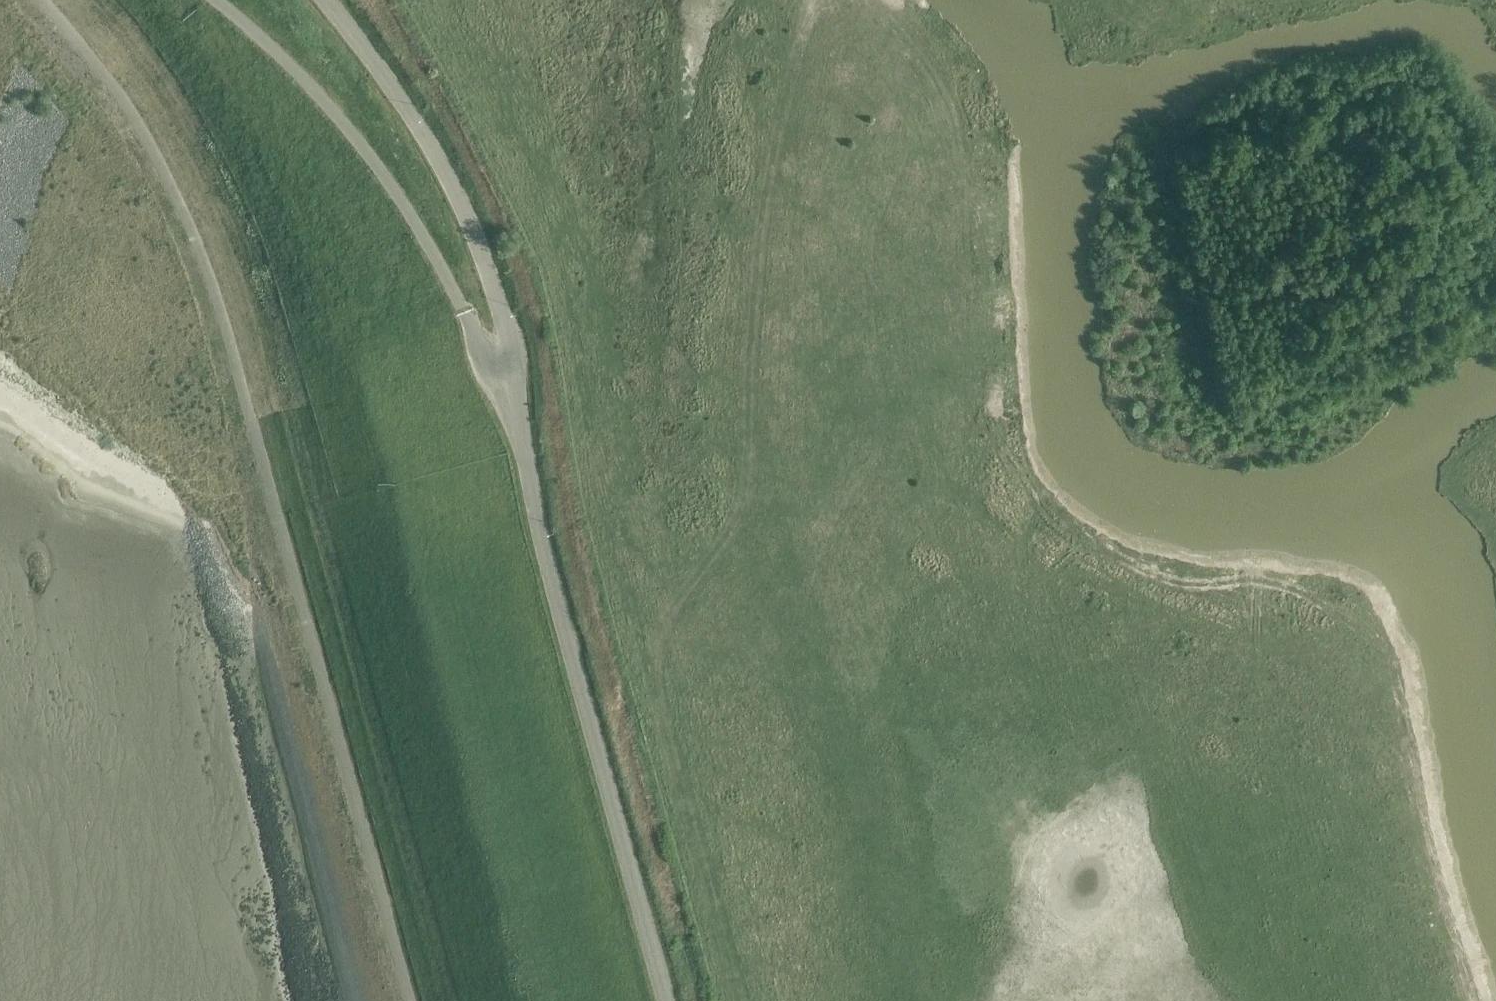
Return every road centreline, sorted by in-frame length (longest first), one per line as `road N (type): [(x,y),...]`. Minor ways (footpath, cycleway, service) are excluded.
road 1 (unclassified): [(672,1000),(515,413)]
road 2 (unclassified): [(515,413),(392,185),(297,76),(209,0)]
road 3 (unclassified): [(515,413),(511,327),(466,198),(370,52),(323,0)]

